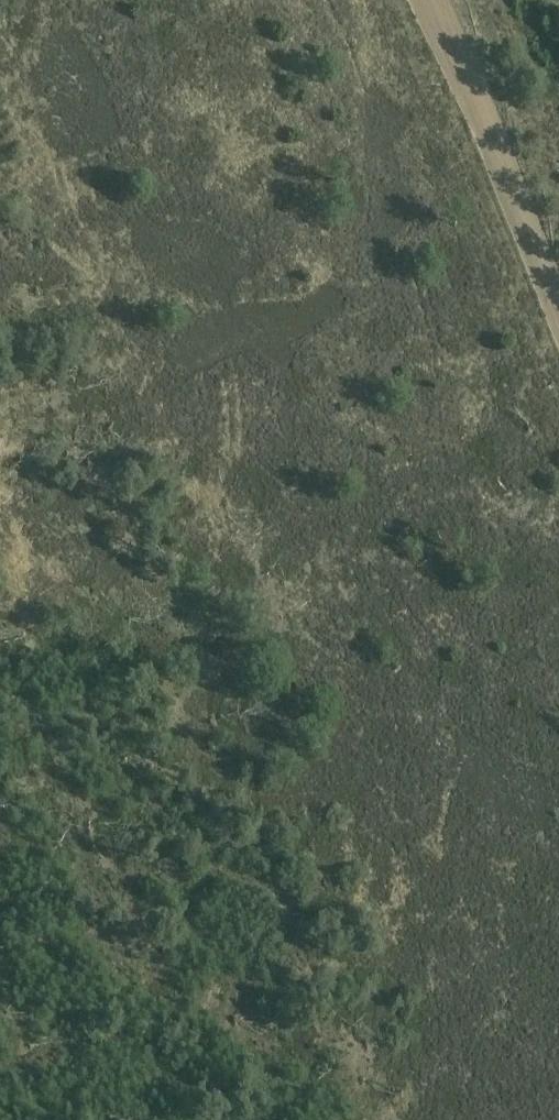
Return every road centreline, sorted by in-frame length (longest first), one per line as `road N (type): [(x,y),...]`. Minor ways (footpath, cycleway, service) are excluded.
road 1 (track): [(558,314),(433,0)]

